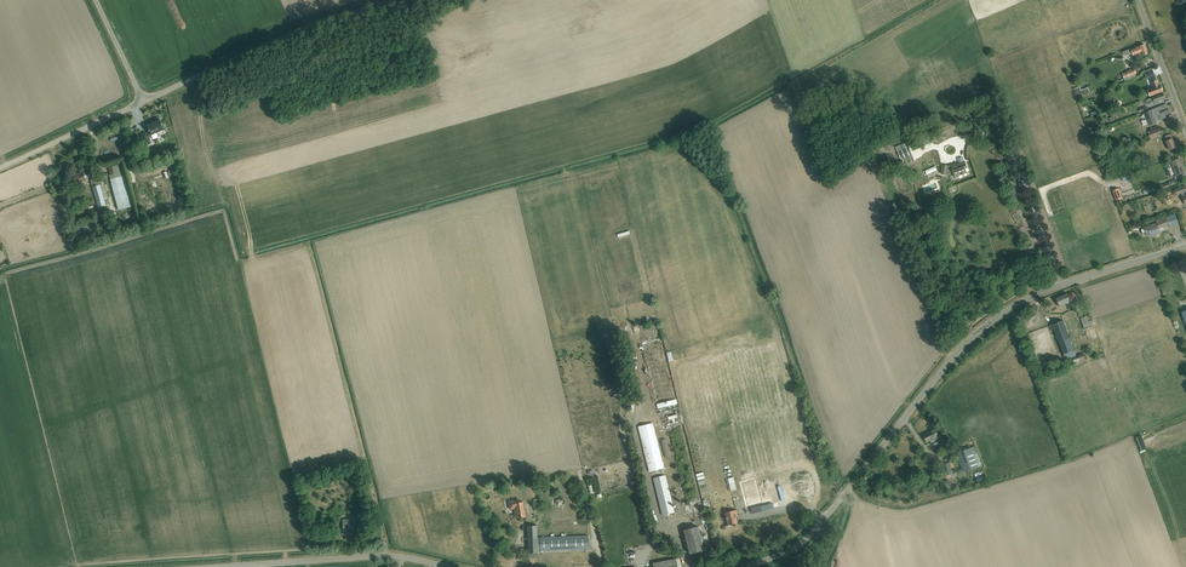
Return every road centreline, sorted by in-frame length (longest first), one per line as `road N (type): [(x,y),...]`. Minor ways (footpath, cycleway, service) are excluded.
road 1 (unclassified): [(749,566),(805,540),(953,357),(1001,314),(1052,288),(1185,245)]
road 2 (unclassified): [(144,101),(276,40),(396,0)]
road 3 (unclassified): [(218,566),(384,556),(446,566)]
road 4 (unclassified): [(0,168),(144,101)]
road 5 (unclassified): [(1185,127),(1140,0)]

